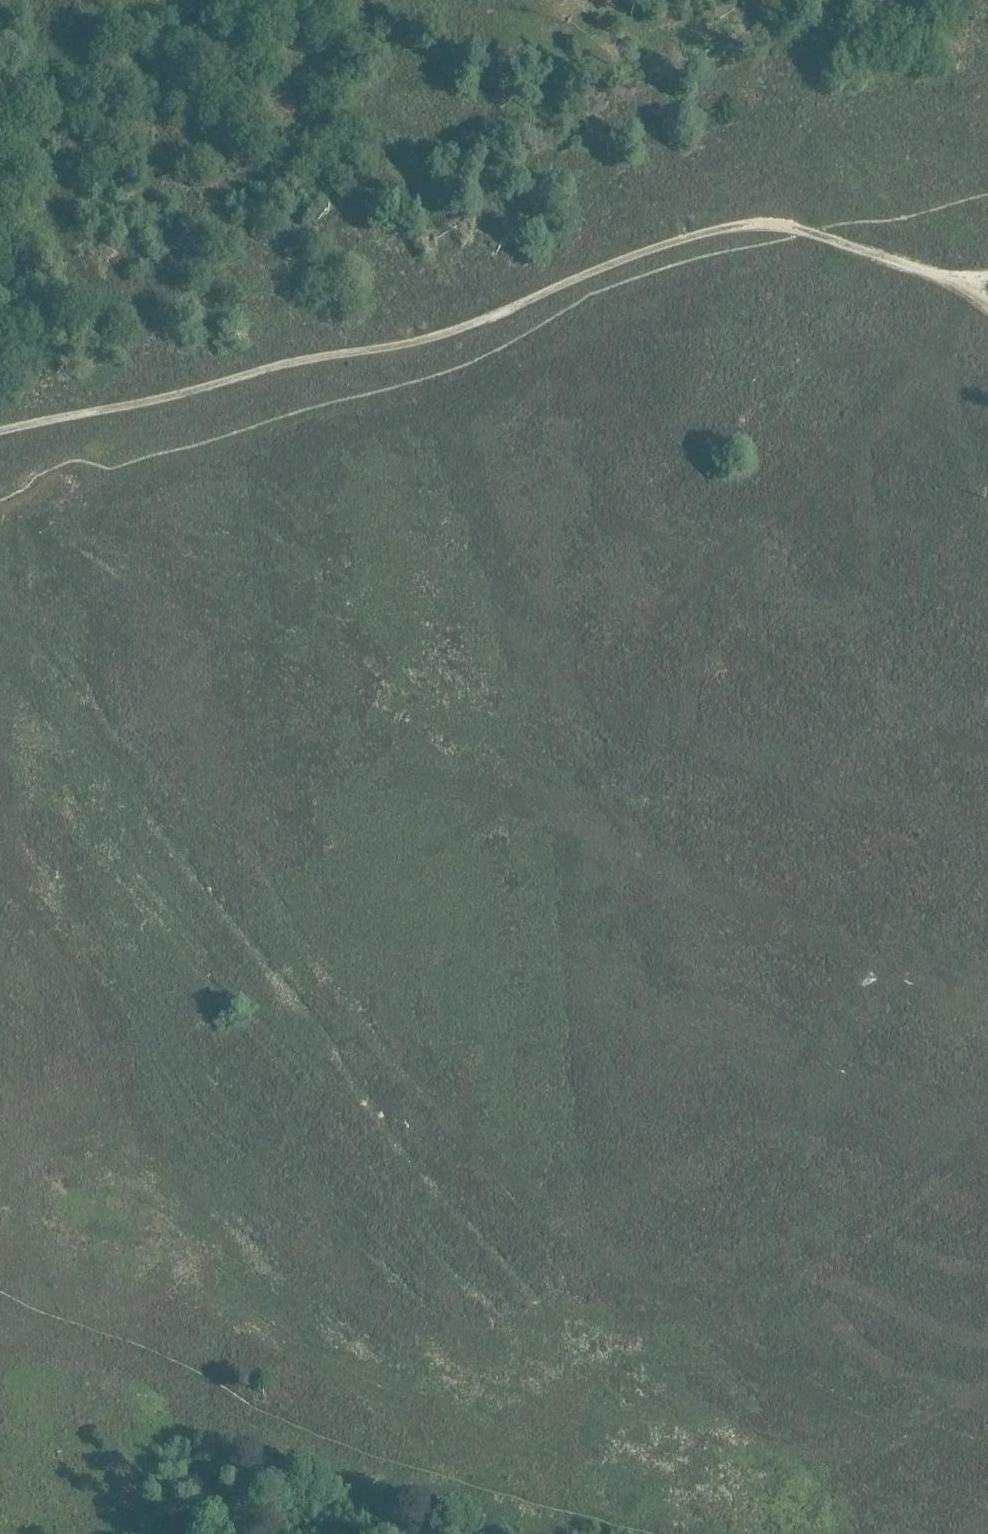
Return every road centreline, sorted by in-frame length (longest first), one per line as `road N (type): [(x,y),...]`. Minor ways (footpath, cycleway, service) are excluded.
road 1 (track): [(0,432),(434,338),(598,269),(724,228),(795,230),(957,280)]

